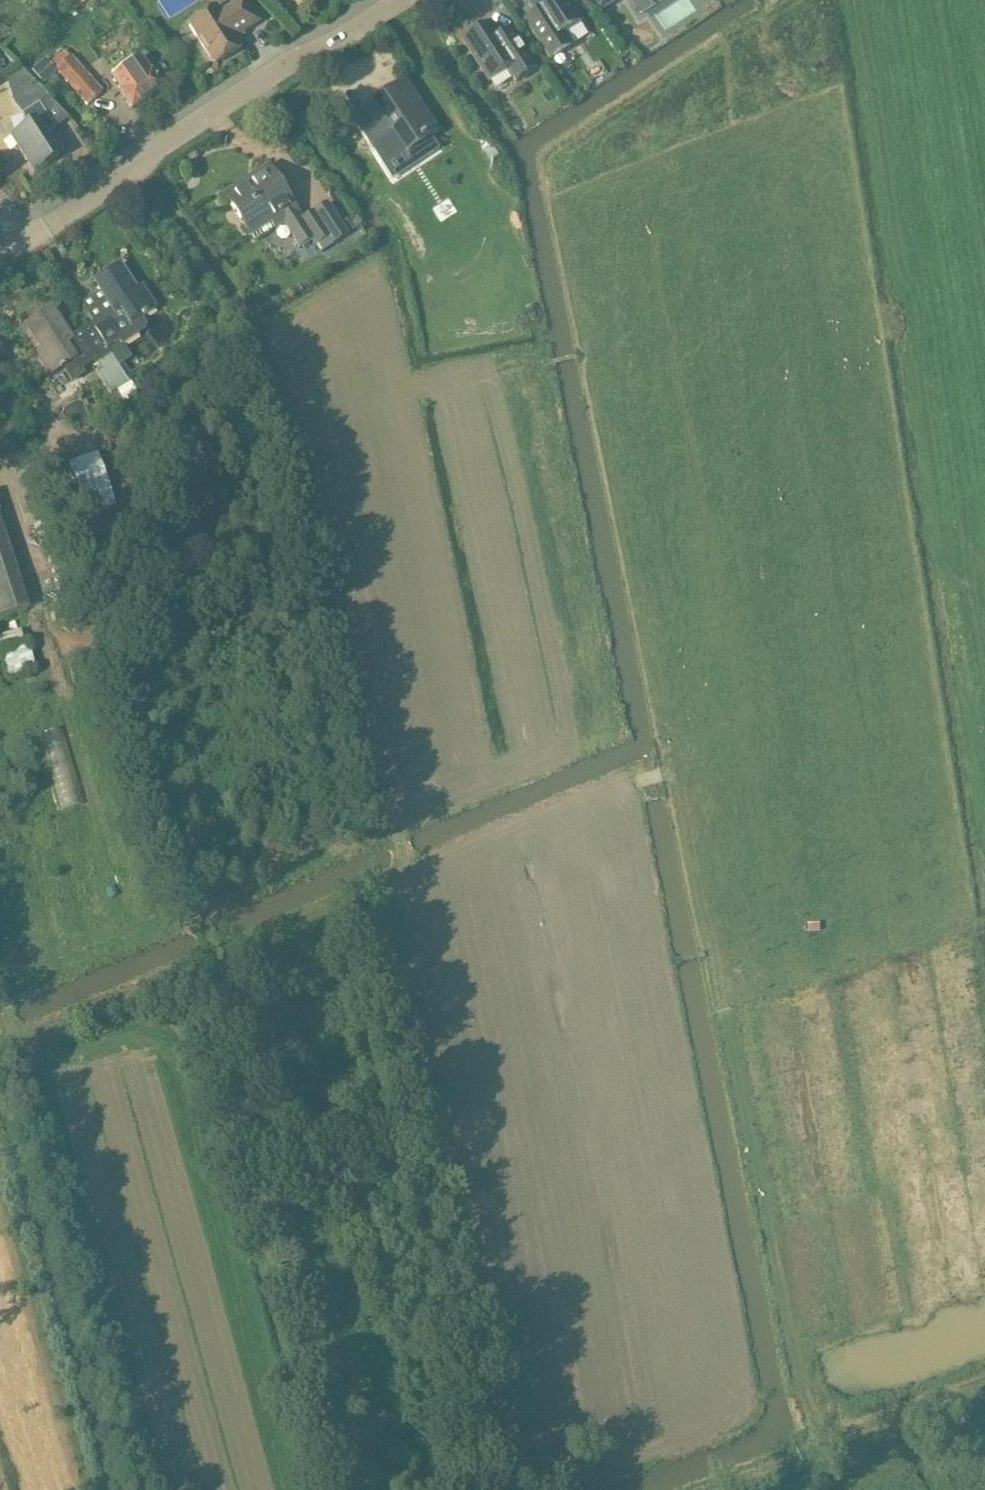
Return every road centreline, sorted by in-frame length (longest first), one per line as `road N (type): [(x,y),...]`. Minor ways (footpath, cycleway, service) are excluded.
road 1 (track): [(287,1489),(174,1056),(152,1040),(118,1043),(16,1070),(0,1005)]
road 2 (unclassified): [(21,239),(394,0)]
road 3 (track): [(803,1455),(984,1377)]

